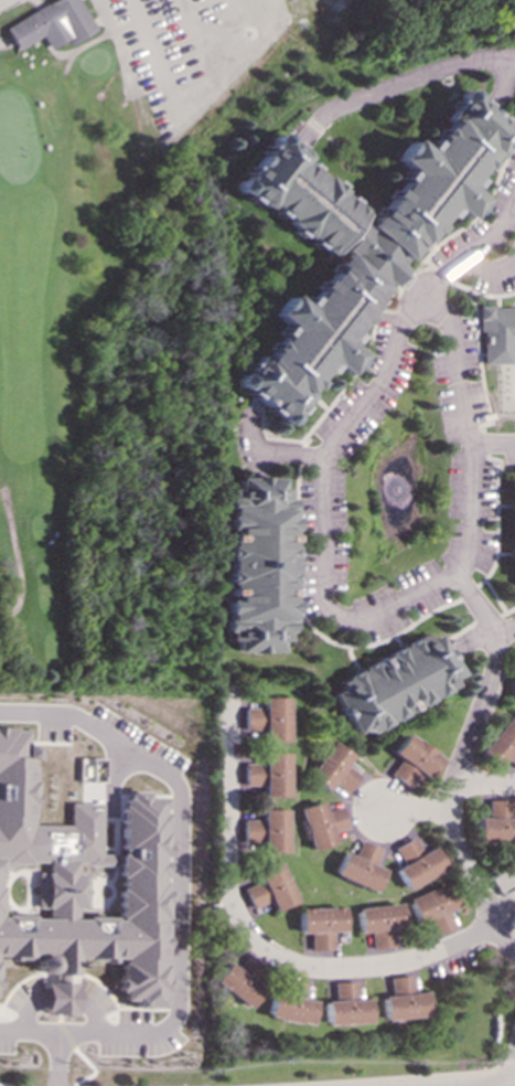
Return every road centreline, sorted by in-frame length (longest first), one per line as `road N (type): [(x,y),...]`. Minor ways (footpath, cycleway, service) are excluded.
road 1 (residential): [(425,292),(405,311),(383,385),(328,458),(322,598),(343,619),(358,621),(461,574),(474,553),(476,445),(458,328),(425,292)]
road 2 (residential): [(496,924),(394,966),(312,968),(259,944),(229,888),(229,699)]
road 3 (residential): [(514,959),(452,820),(495,645),(461,574)]
road 4 (residential): [(316,117),(437,71),(514,62)]
road 5 (residential): [(514,205),(501,228),(425,292)]

